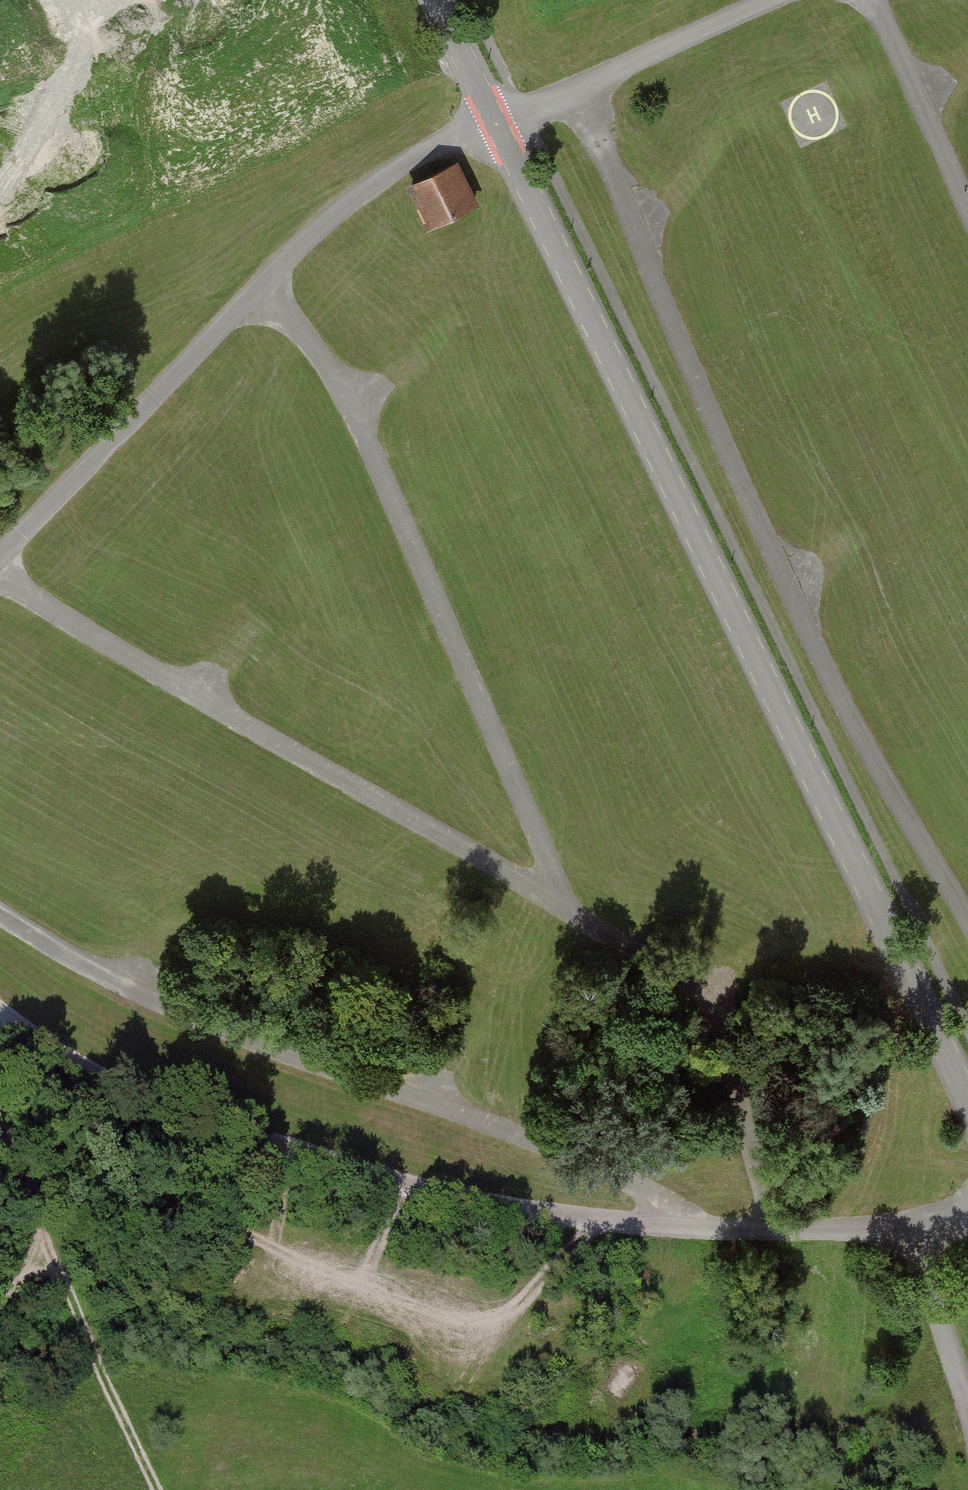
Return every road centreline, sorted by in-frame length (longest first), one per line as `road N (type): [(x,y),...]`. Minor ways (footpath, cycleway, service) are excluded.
road 1 (unclassified): [(967,1108),(434,0)]
road 2 (track): [(0,1009),(142,1098),(487,1206),(702,1230),(911,1226),(967,1398)]
road 3 (track): [(260,287),(336,378),(572,912),(681,978),(731,1049),(772,1232)]
road 4 (track): [(784,0),(392,173),(320,228),(0,555)]
road 5 (track): [(967,920),(789,585),(578,90)]
road 6 (track): [(702,1230),(594,1165),(181,1023),(0,917)]
road 7 (track): [(572,912),(0,582)]
road 8 (track): [(572,1219),(540,1292),(501,1314),(74,1184),(0,1135)]
road 9 (track): [(42,1239),(156,1489)]
road 10 (track): [(871,0),(967,207)]
road 11 (track): [(0,1310),(74,1184)]

